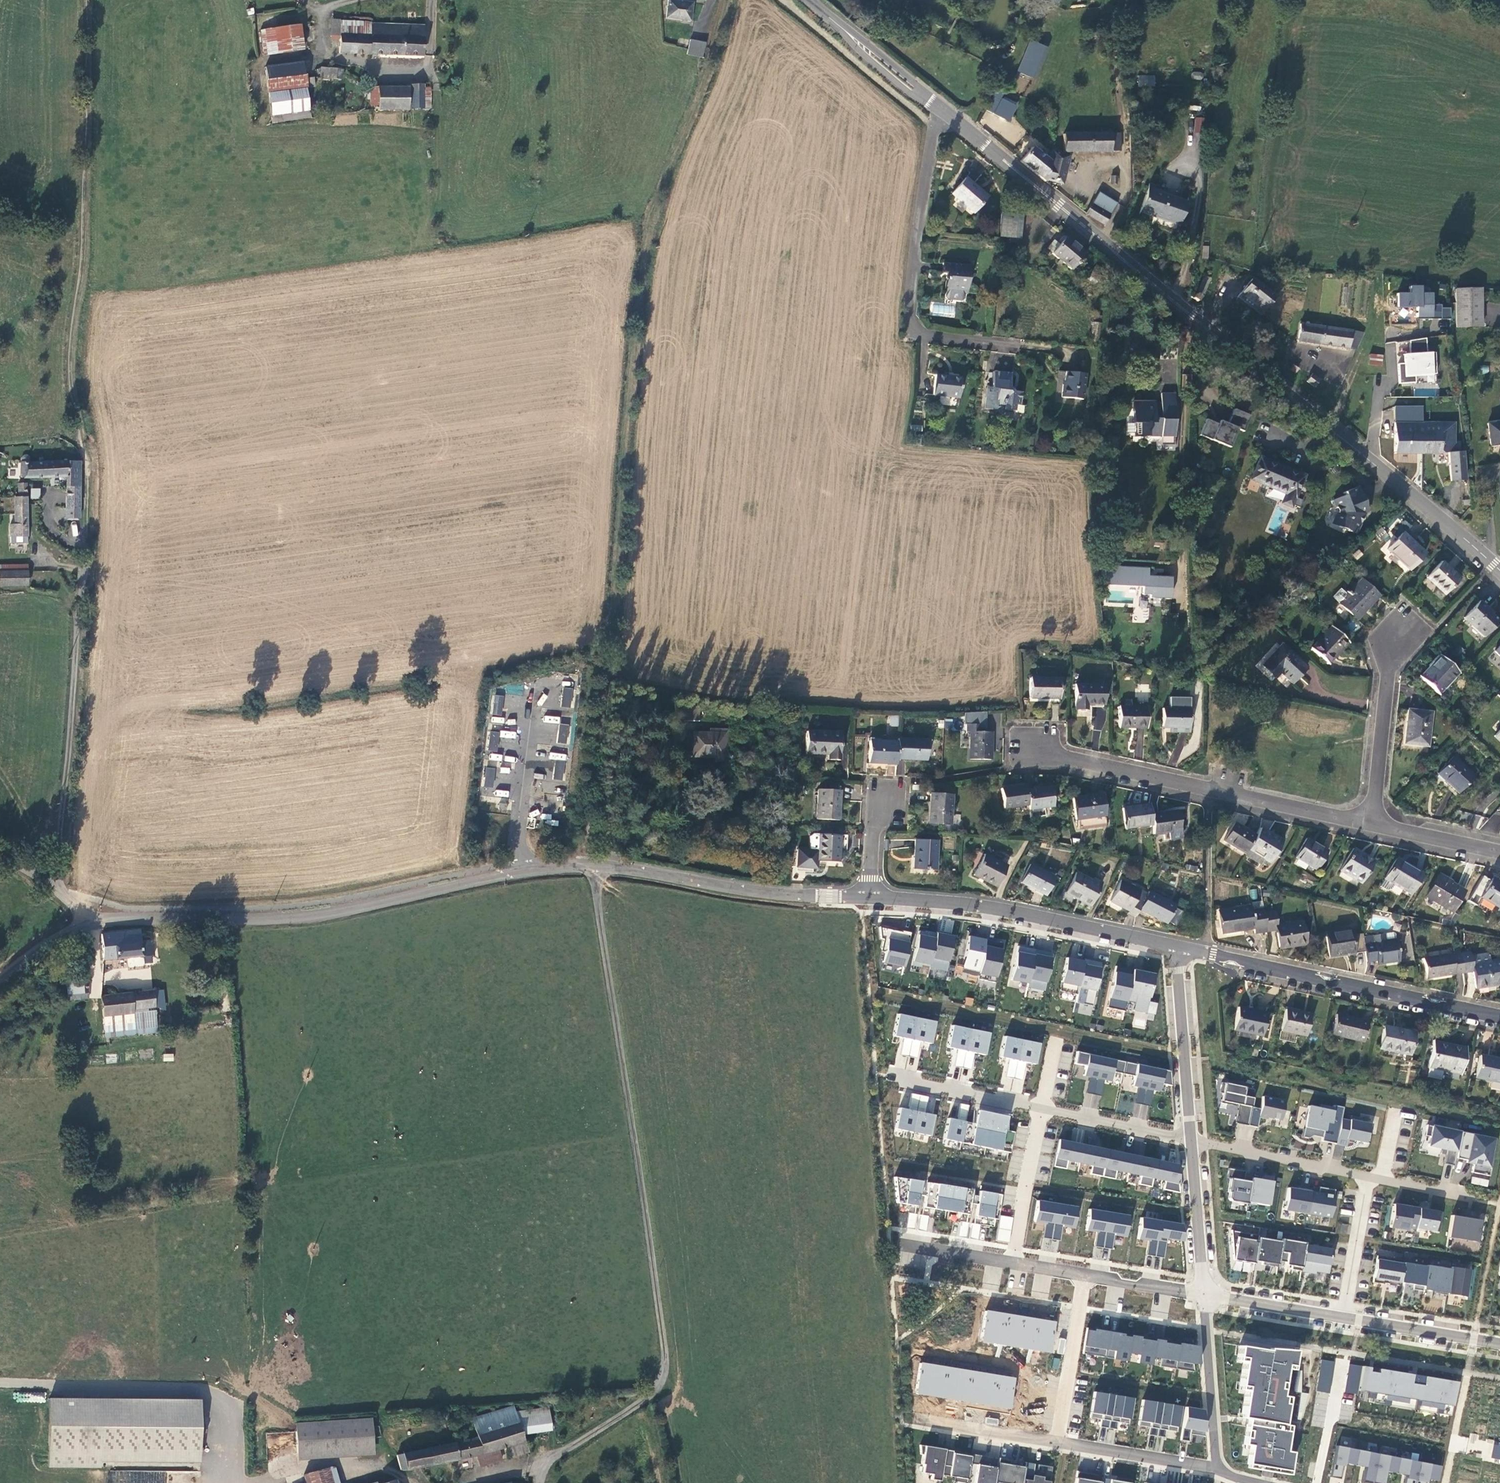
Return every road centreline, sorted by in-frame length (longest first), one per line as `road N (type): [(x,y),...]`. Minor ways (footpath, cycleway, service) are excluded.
road 1 (track): [(587,866),(650,223),(727,0)]
road 2 (tertiary): [(947,113),(1499,570)]
road 3 (track): [(88,0),(85,248),(72,363),(88,461),(87,534),(75,611)]
road 4 (unclassified): [(652,1393),(665,1361),(598,867)]
road 5 (tertiary): [(598,867),(539,869),(304,914),(92,924)]
road 6 (tertiary): [(1176,948),(1499,1017)]
road 7 (unclassified): [(947,113),(933,134),(918,233),(914,331),(1018,348)]
road 8 (residential): [(875,1070),(1191,1142)]
road 9 (residential): [(1373,825),(1056,758)]
road 10 (residential): [(902,1415),(1217,1471)]
road 11 (residential): [(889,1244),(1204,1297)]
road 12 (tertiary): [(870,900),(997,910),(1176,948)]
road 13 (residential): [(1499,1345),(1204,1297)]
road 14 (residential): [(1191,1142),(1469,1199)]
road 15 (unclassified): [(75,611),(57,890)]
road 16 (tertiary): [(870,900),(598,867)]
road 17 (residential): [(1176,948),(1191,1142)]
road 18 (residential): [(1204,1297),(1217,1471)]
road 19 (residential): [(1191,1142),(1204,1297)]
road 20 (residential): [(1373,825),(1388,675)]
road 21 (tertiary): [(842,28),(911,94),(947,113)]
road 22 (tertiary): [(947,113),(842,28)]
road 23 (residential): [(1499,853),(1373,825)]
road 24 (residential): [(1388,675),(1425,632),(1402,613),(1376,640)]

